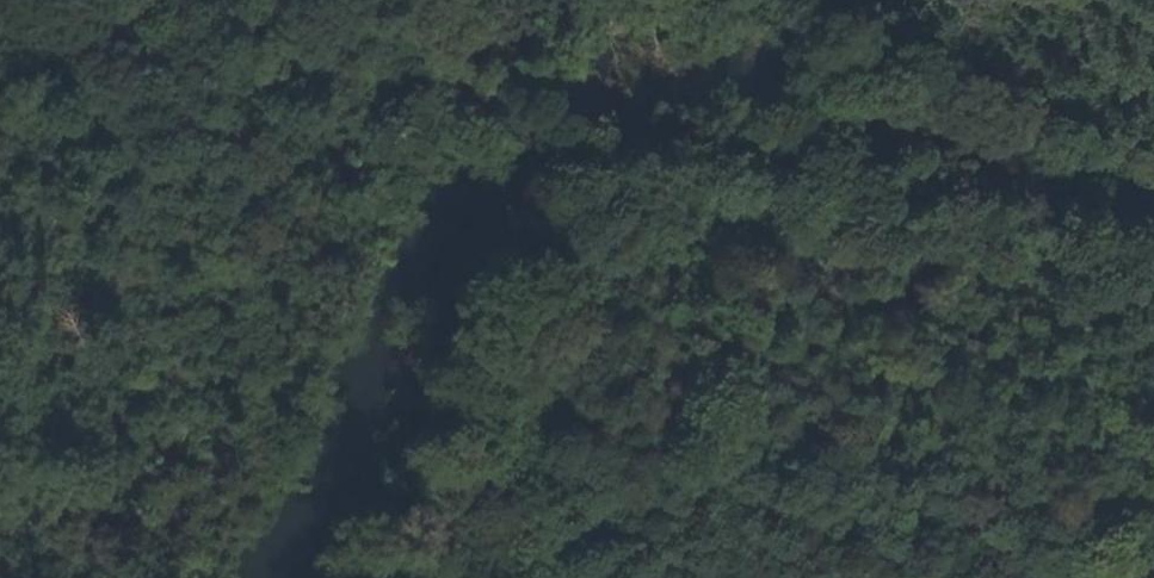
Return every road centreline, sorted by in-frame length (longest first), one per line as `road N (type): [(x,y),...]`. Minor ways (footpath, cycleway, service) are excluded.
road 1 (track): [(0,111),(151,0)]

